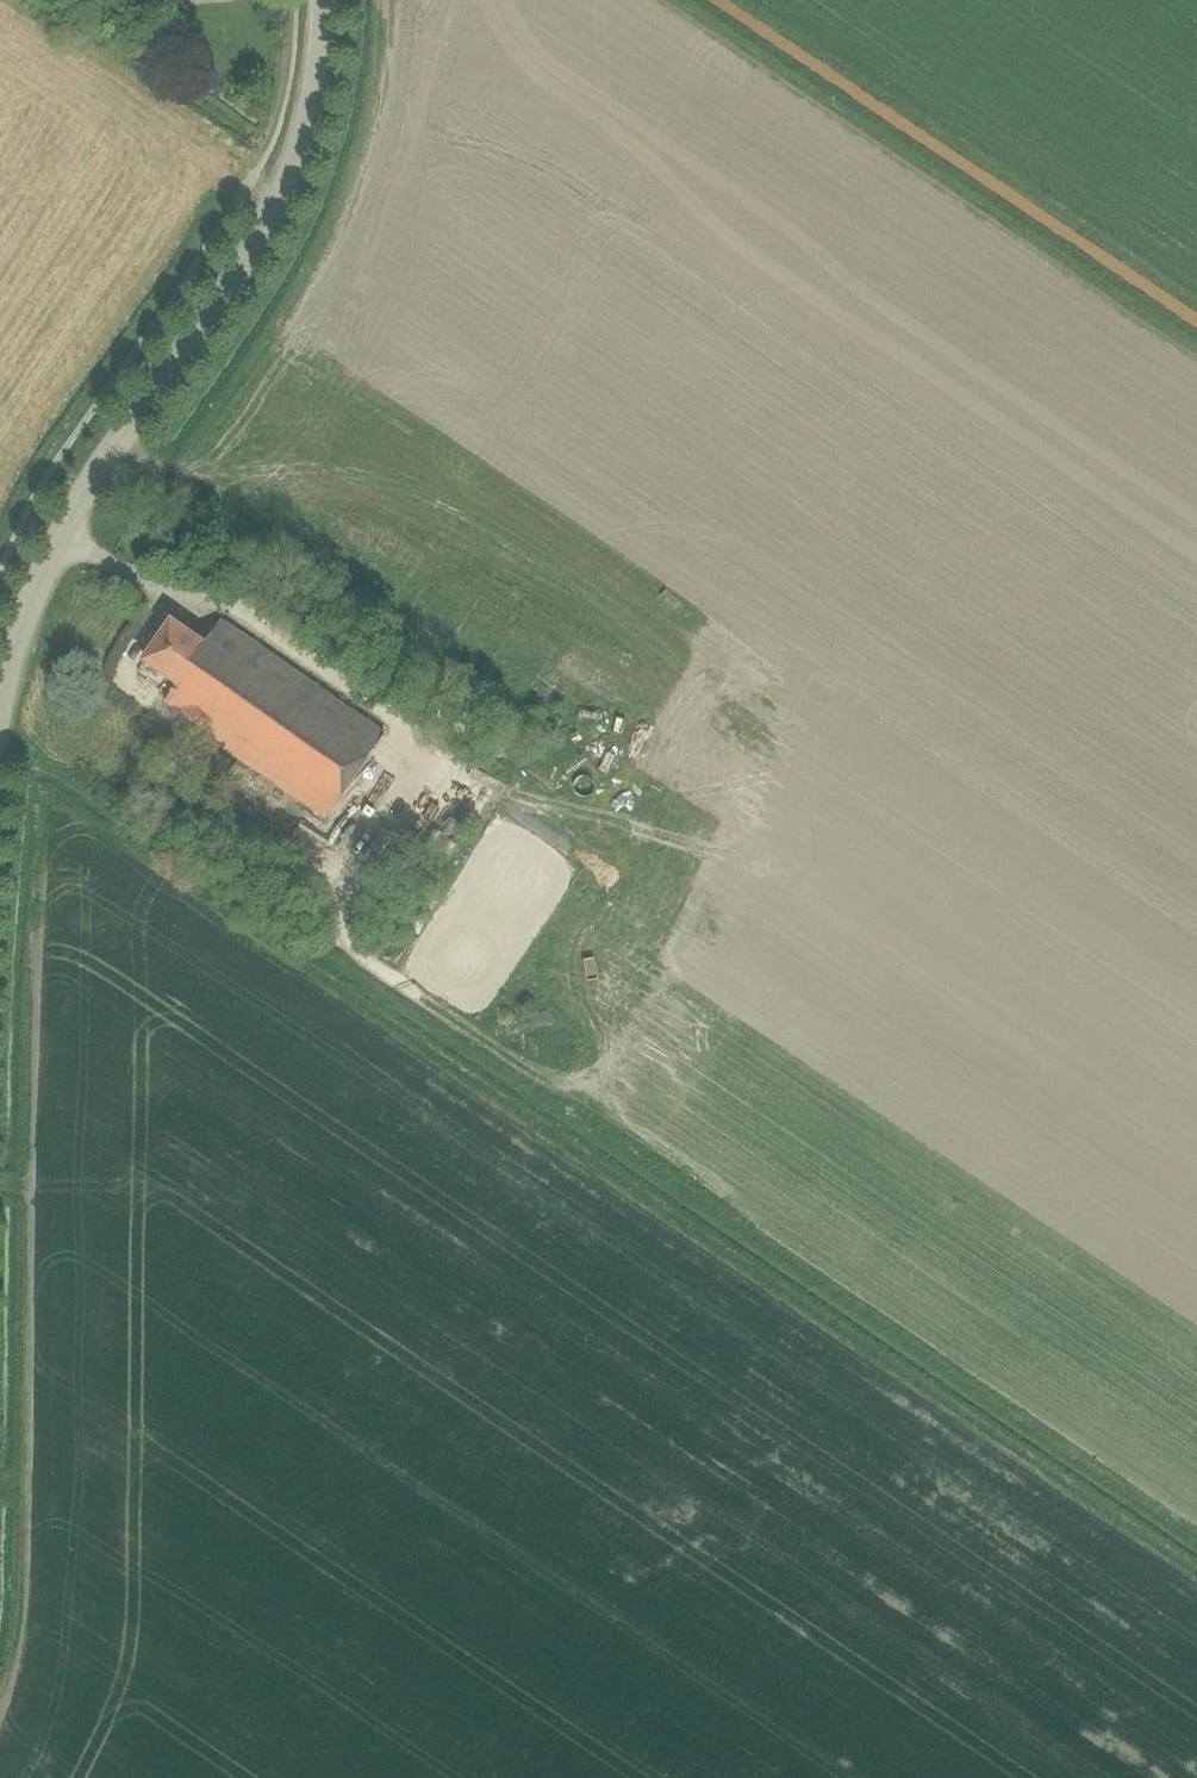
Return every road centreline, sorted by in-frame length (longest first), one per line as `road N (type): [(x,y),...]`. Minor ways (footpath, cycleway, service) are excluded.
road 1 (secondary): [(0,701),(16,642),(81,500),(281,191),(311,112),(323,0)]

